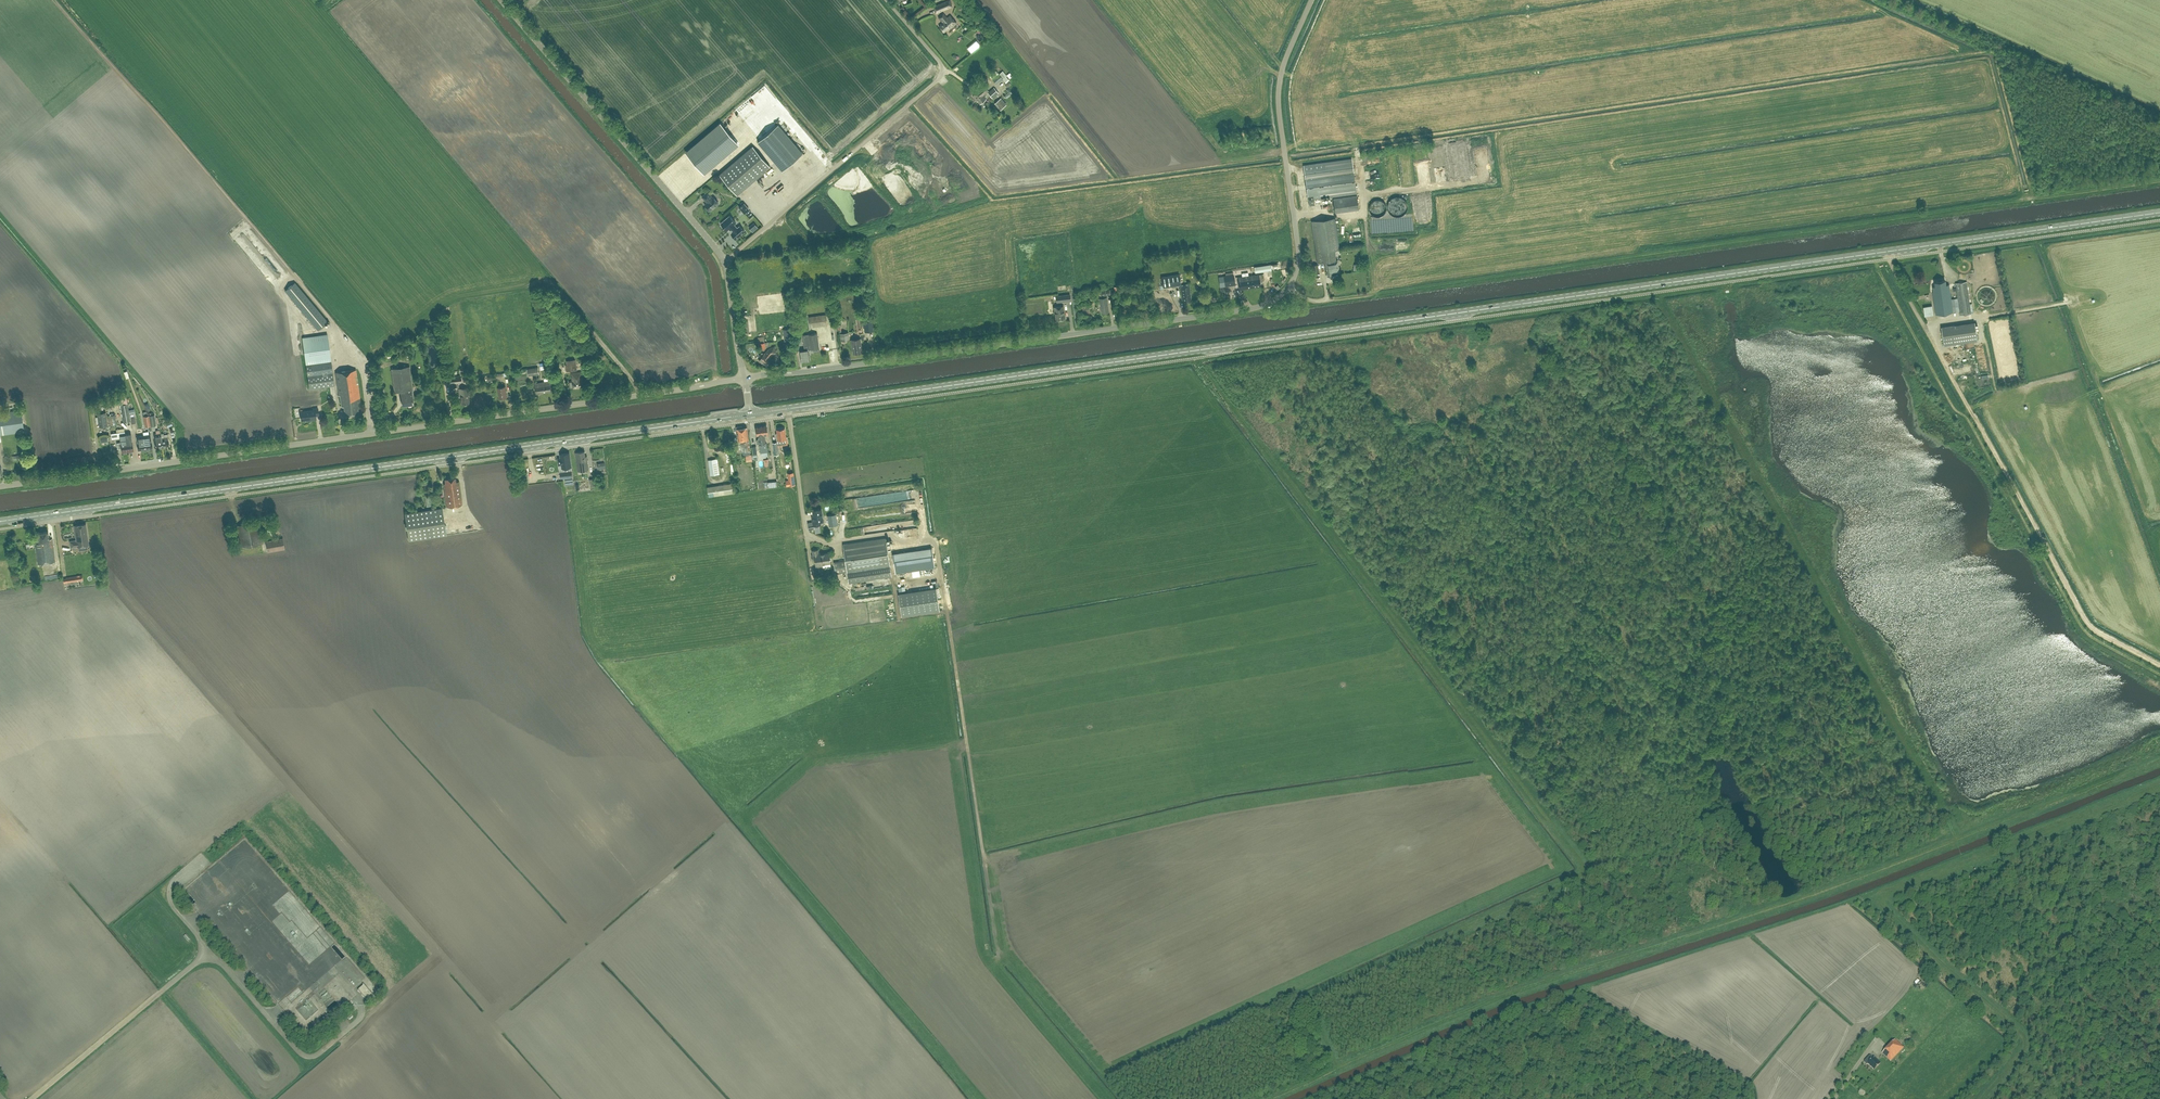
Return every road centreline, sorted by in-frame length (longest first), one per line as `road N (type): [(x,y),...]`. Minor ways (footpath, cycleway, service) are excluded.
road 1 (primary): [(750,414),(2159,212)]
road 2 (unclassified): [(745,377),(1271,301),(1296,267),(1279,72),(1309,0)]
road 3 (primary): [(0,521),(750,414)]
road 4 (unclassified): [(0,487),(745,377)]
road 5 (track): [(2159,664),(2092,629),(1890,258)]
road 6 (unclassified): [(724,262),(939,73),(938,58),(887,0)]
road 7 (tertiary): [(724,262),(502,0)]

